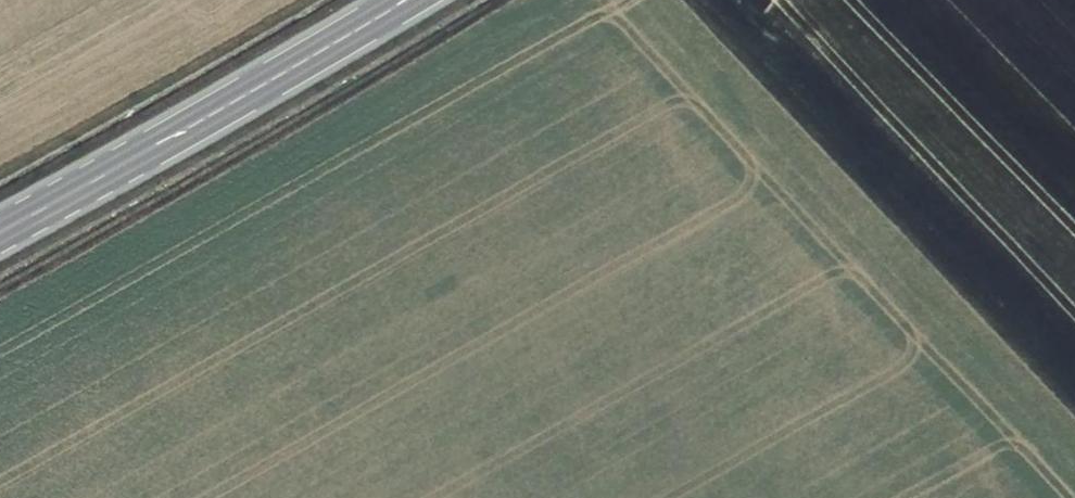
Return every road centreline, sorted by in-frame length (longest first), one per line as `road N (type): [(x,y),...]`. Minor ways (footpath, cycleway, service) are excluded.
road 1 (primary): [(406,0),(0,233)]

